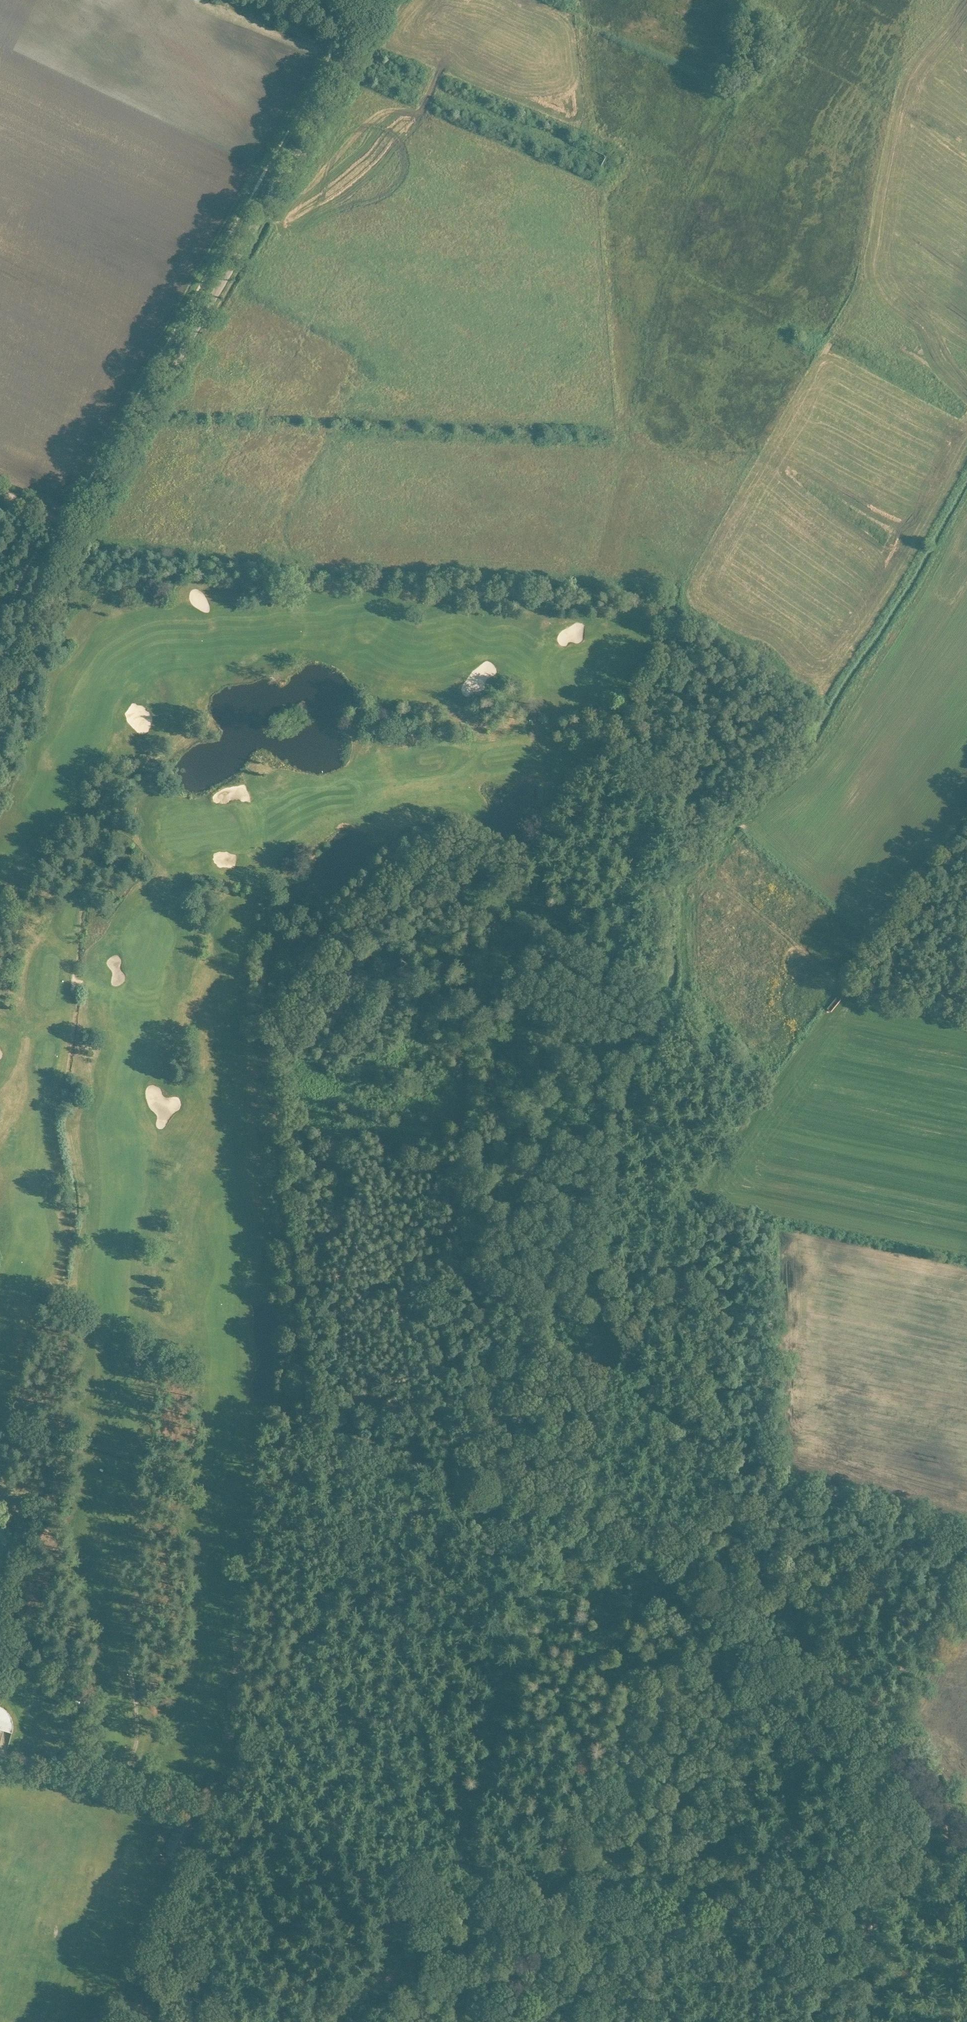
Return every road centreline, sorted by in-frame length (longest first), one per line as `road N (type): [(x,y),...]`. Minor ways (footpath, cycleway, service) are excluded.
road 1 (unclassified): [(0,711),(81,530),(386,0)]
road 2 (track): [(349,63),(206,0)]

